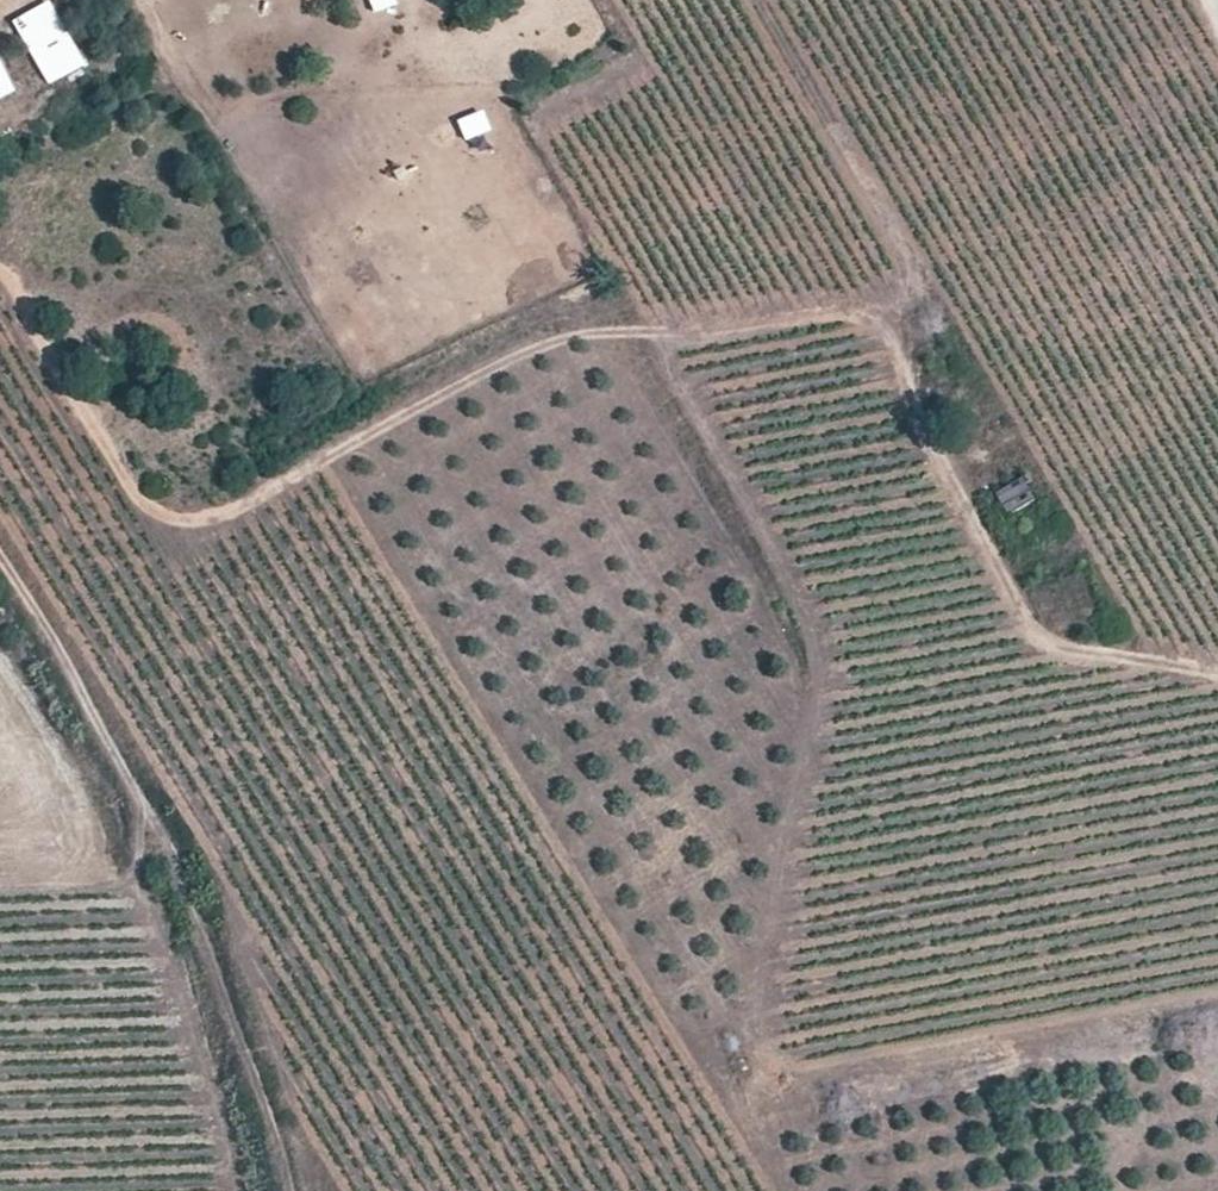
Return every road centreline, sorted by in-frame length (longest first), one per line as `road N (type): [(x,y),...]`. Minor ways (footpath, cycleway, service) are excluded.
road 1 (track): [(0,546),(164,814),(295,1190)]

